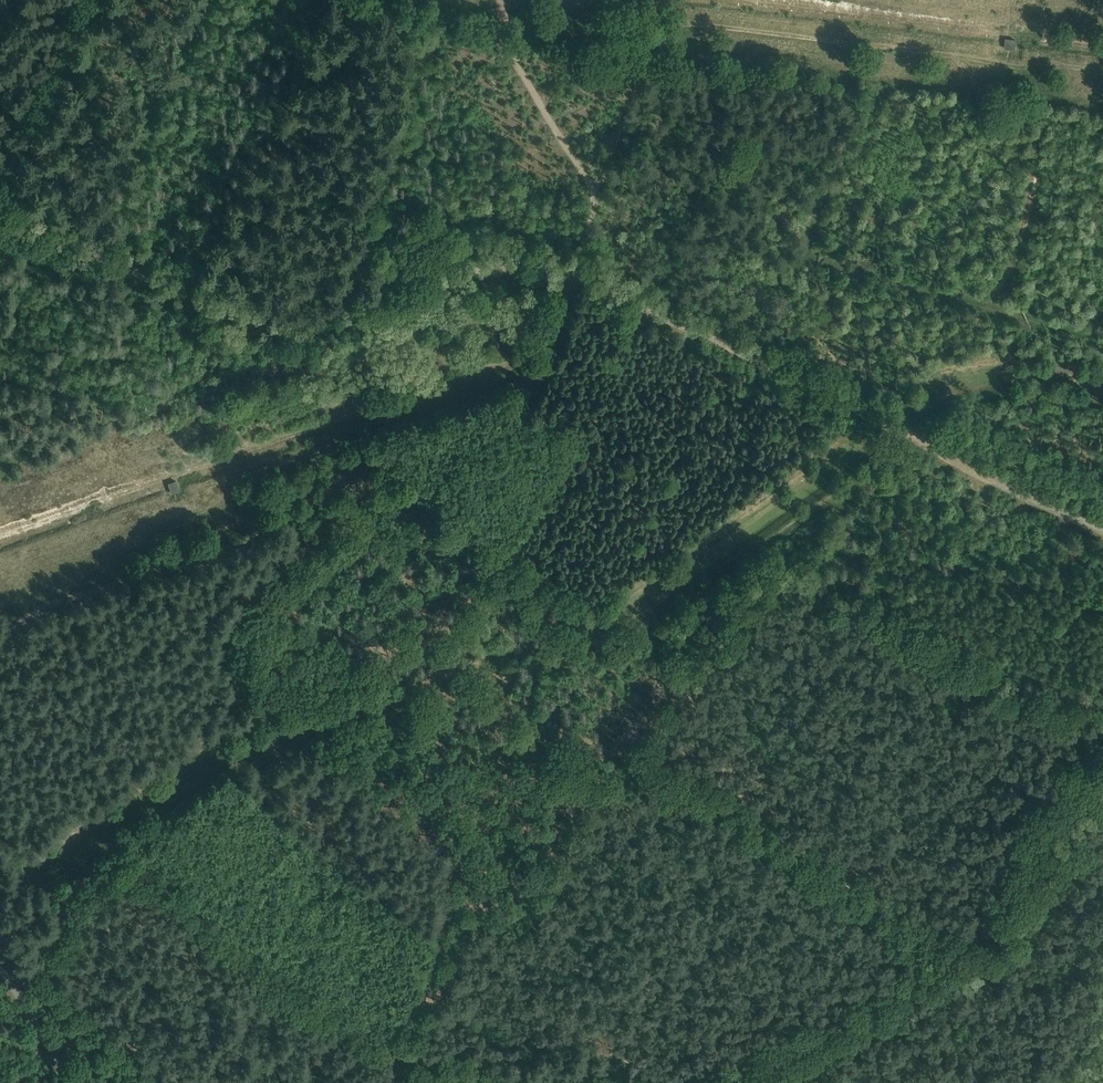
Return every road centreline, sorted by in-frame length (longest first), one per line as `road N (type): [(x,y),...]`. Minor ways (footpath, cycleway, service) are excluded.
road 1 (track): [(37,976),(138,865),(337,1015),(409,1050),(475,924),(490,921),(525,939),(831,510),(914,441)]
road 2 (track): [(0,638),(45,608),(189,561),(197,519),(273,470),(538,373),(573,276)]
road 3 (track): [(573,276),(478,266),(341,322),(278,329),(0,220)]
road 4 (track): [(1102,533),(573,276)]
road 5 (track): [(626,804),(604,785),(603,769),(618,750),(647,751),(958,963)]
road 6 (track): [(9,221),(102,0)]

